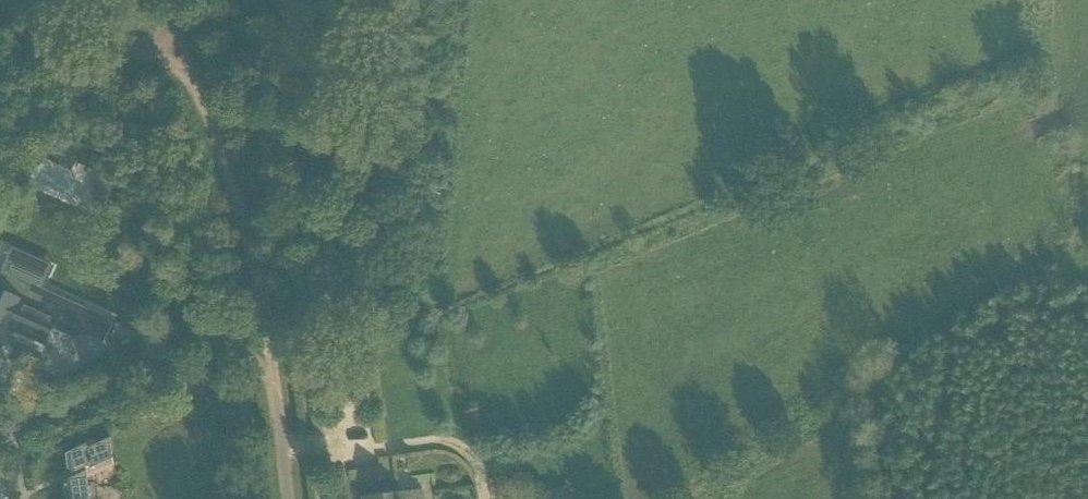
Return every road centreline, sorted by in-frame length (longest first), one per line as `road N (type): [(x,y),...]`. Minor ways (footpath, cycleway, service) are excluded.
road 1 (unclassified): [(268,336),(245,228),(190,66)]
road 2 (track): [(245,228),(295,159),(315,0)]
road 3 (unclassified): [(0,36),(111,43),(190,66)]
road 4 (unclassified): [(268,336),(286,498)]

